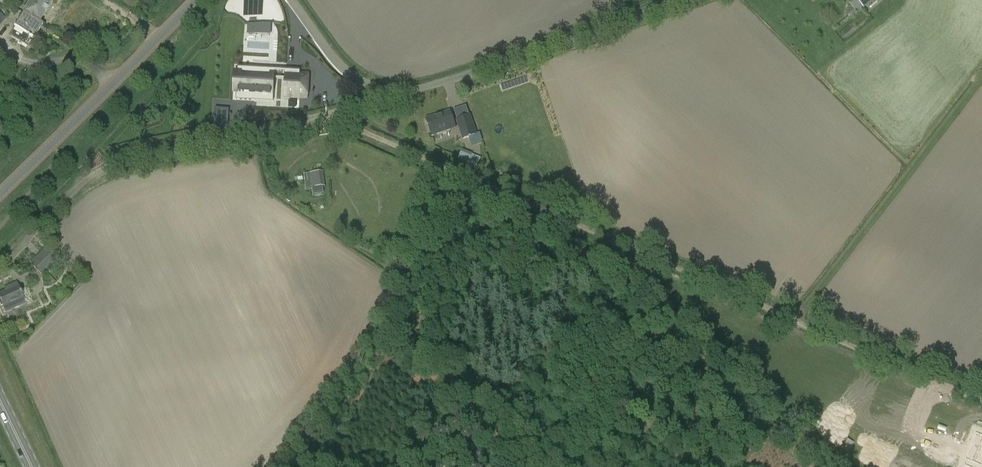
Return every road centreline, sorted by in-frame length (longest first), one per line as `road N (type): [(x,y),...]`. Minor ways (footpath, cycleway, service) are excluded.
road 1 (track): [(335,112),(981,400)]
road 2 (unclassified): [(7,263),(101,169),(335,112),(356,101),(363,82)]
road 3 (unclassified): [(363,82),(393,91),(428,86),(680,0)]
road 4 (track): [(981,76),(797,321)]
road 5 (tertiary): [(0,194),(195,0)]

